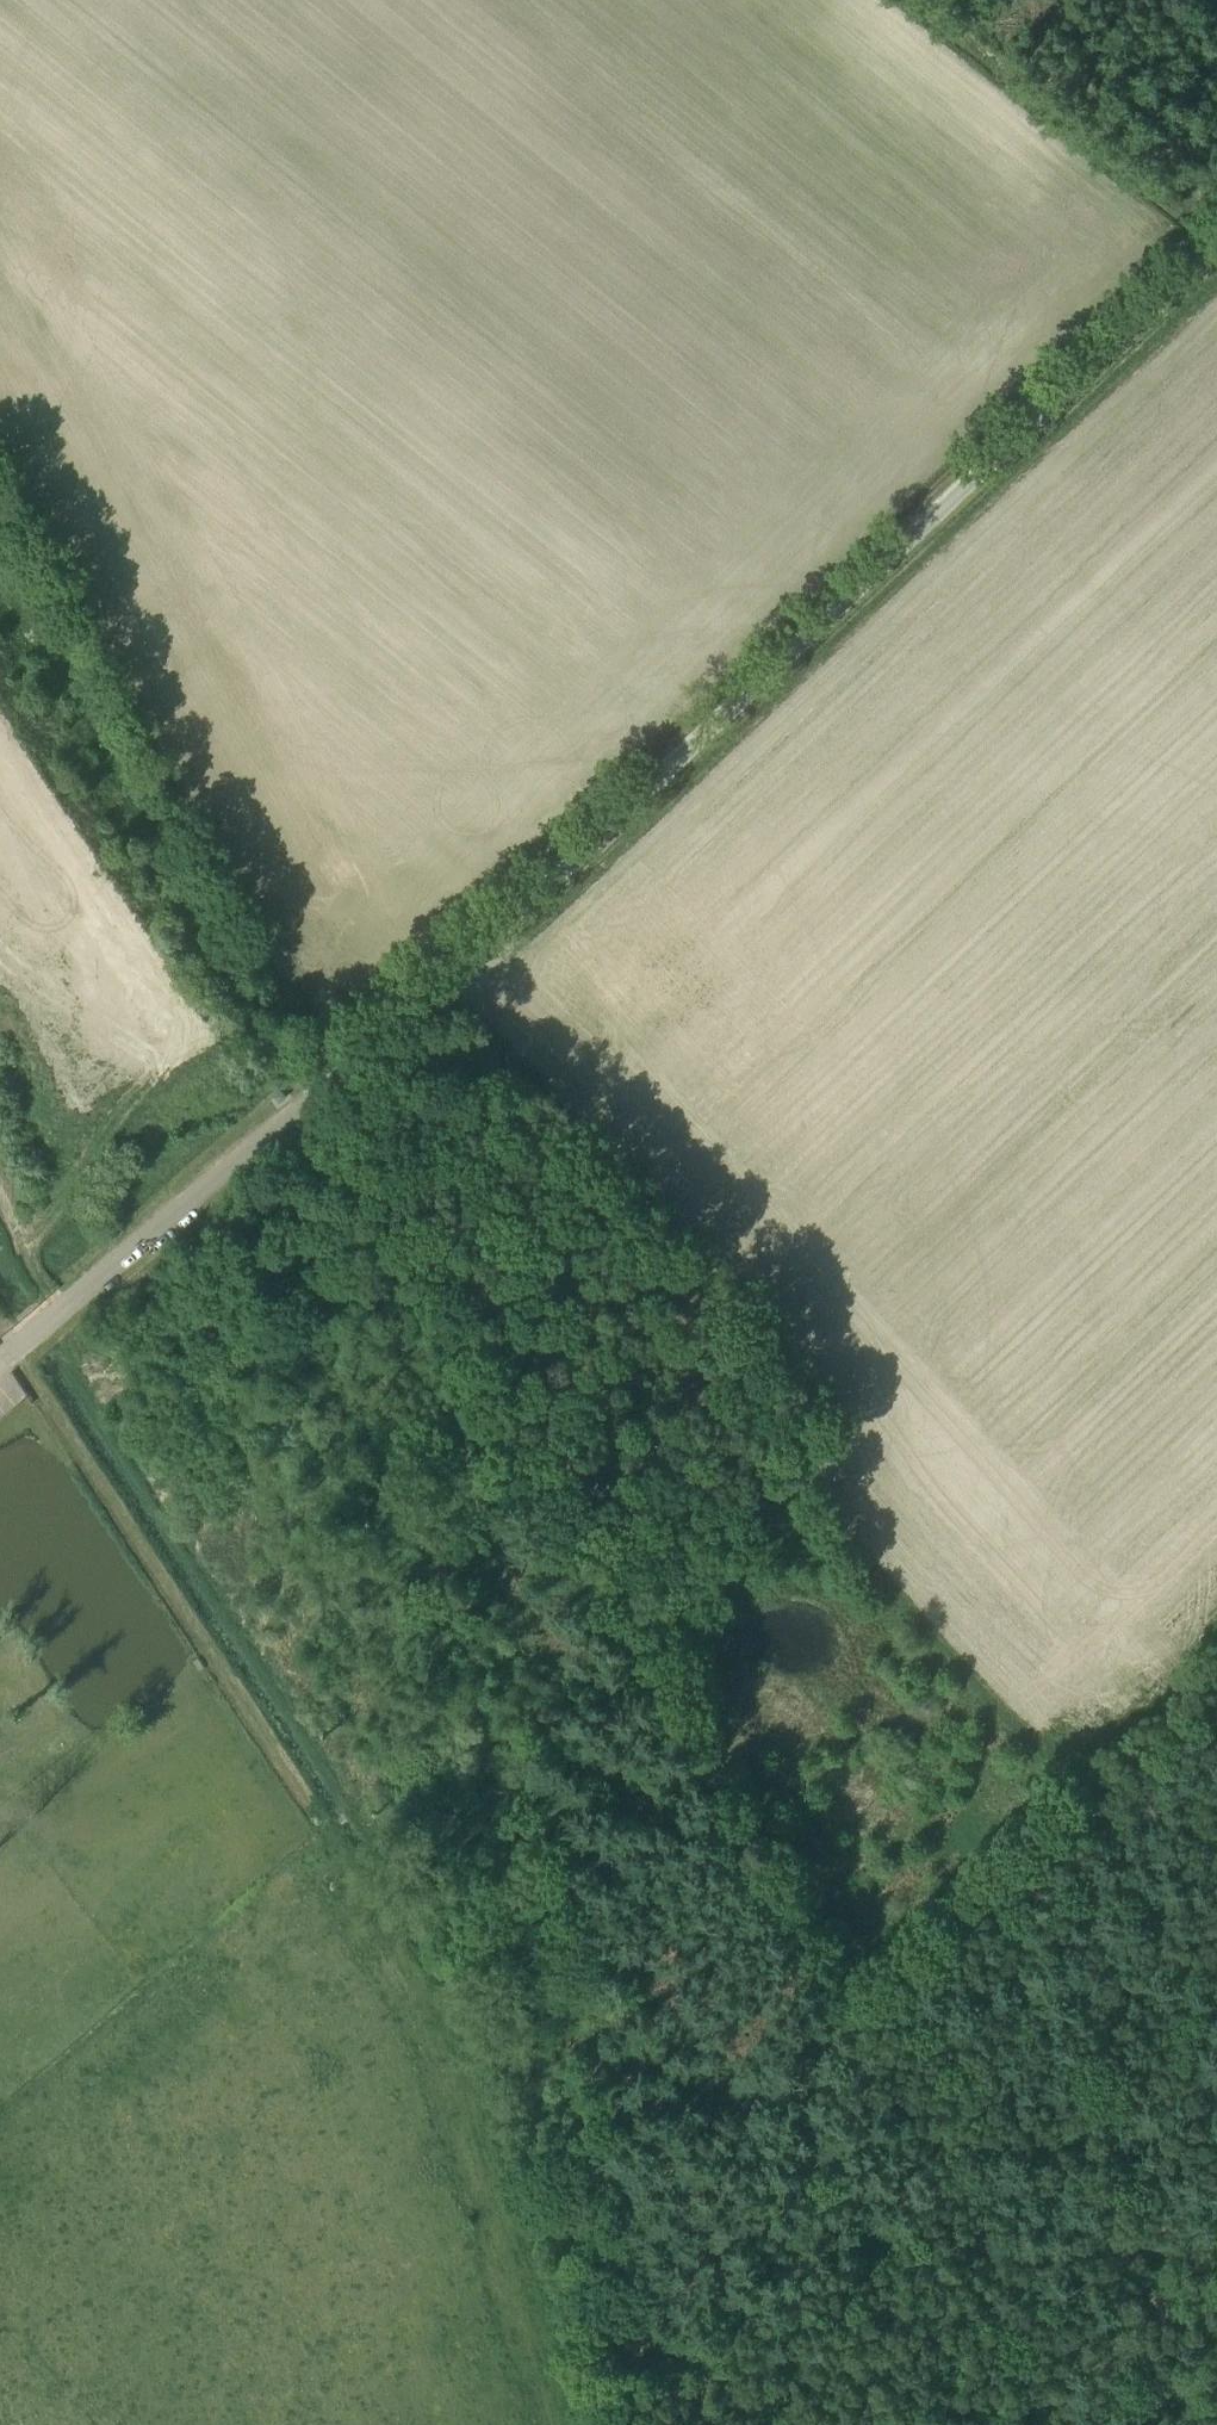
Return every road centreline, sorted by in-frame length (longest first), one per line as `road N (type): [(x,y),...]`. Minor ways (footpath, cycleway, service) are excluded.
road 1 (unclassified): [(0,1392),(1216,246)]

